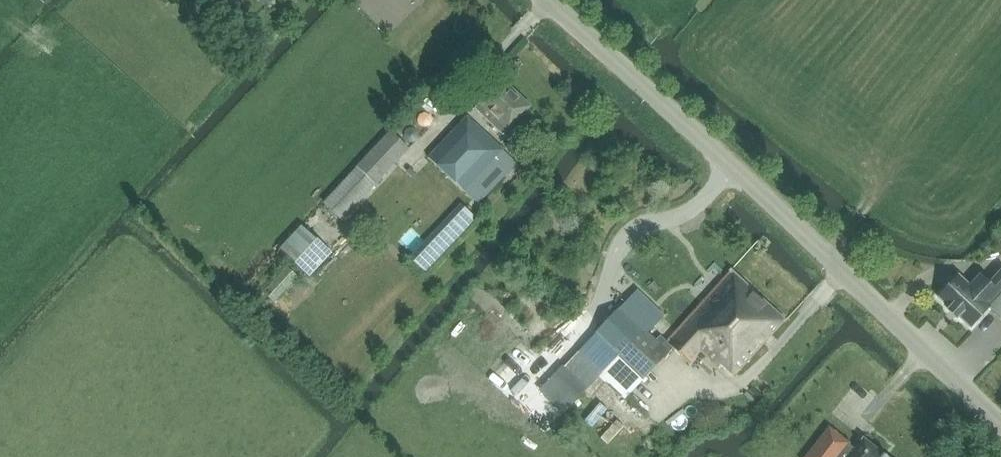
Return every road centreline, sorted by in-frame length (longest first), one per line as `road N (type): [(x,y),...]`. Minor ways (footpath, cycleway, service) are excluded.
road 1 (unclassified): [(1000,423),(549,0)]

